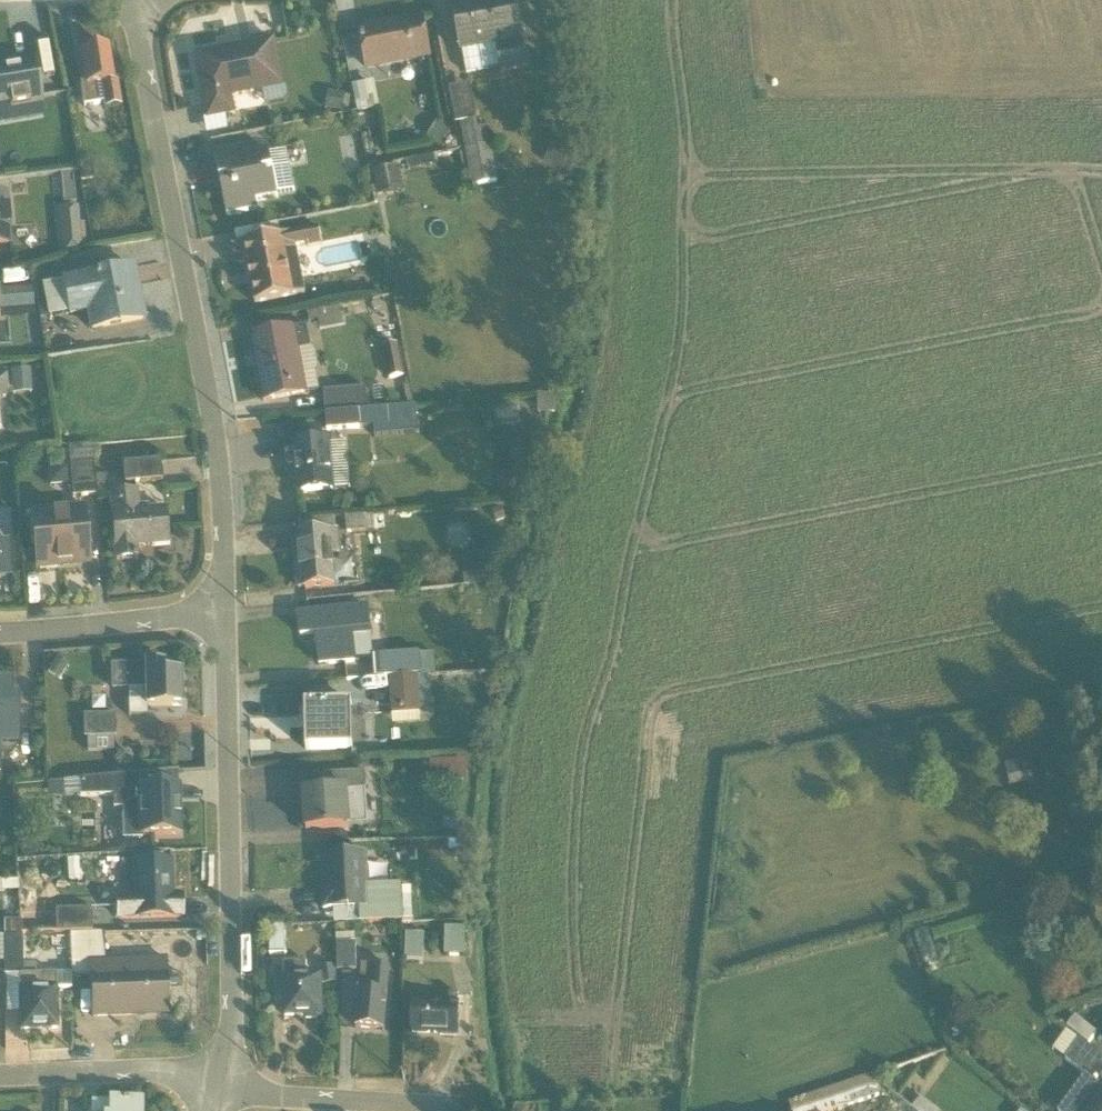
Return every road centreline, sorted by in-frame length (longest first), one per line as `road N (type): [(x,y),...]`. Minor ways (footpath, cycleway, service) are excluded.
road 1 (residential): [(224,613),(213,430),(135,0)]
road 2 (residential): [(217,1087),(232,1039),(224,613)]
road 3 (residential): [(217,1087),(453,1107)]
road 4 (residential): [(224,613),(0,635)]
road 5 (residential): [(0,1078),(166,1072),(217,1087)]

